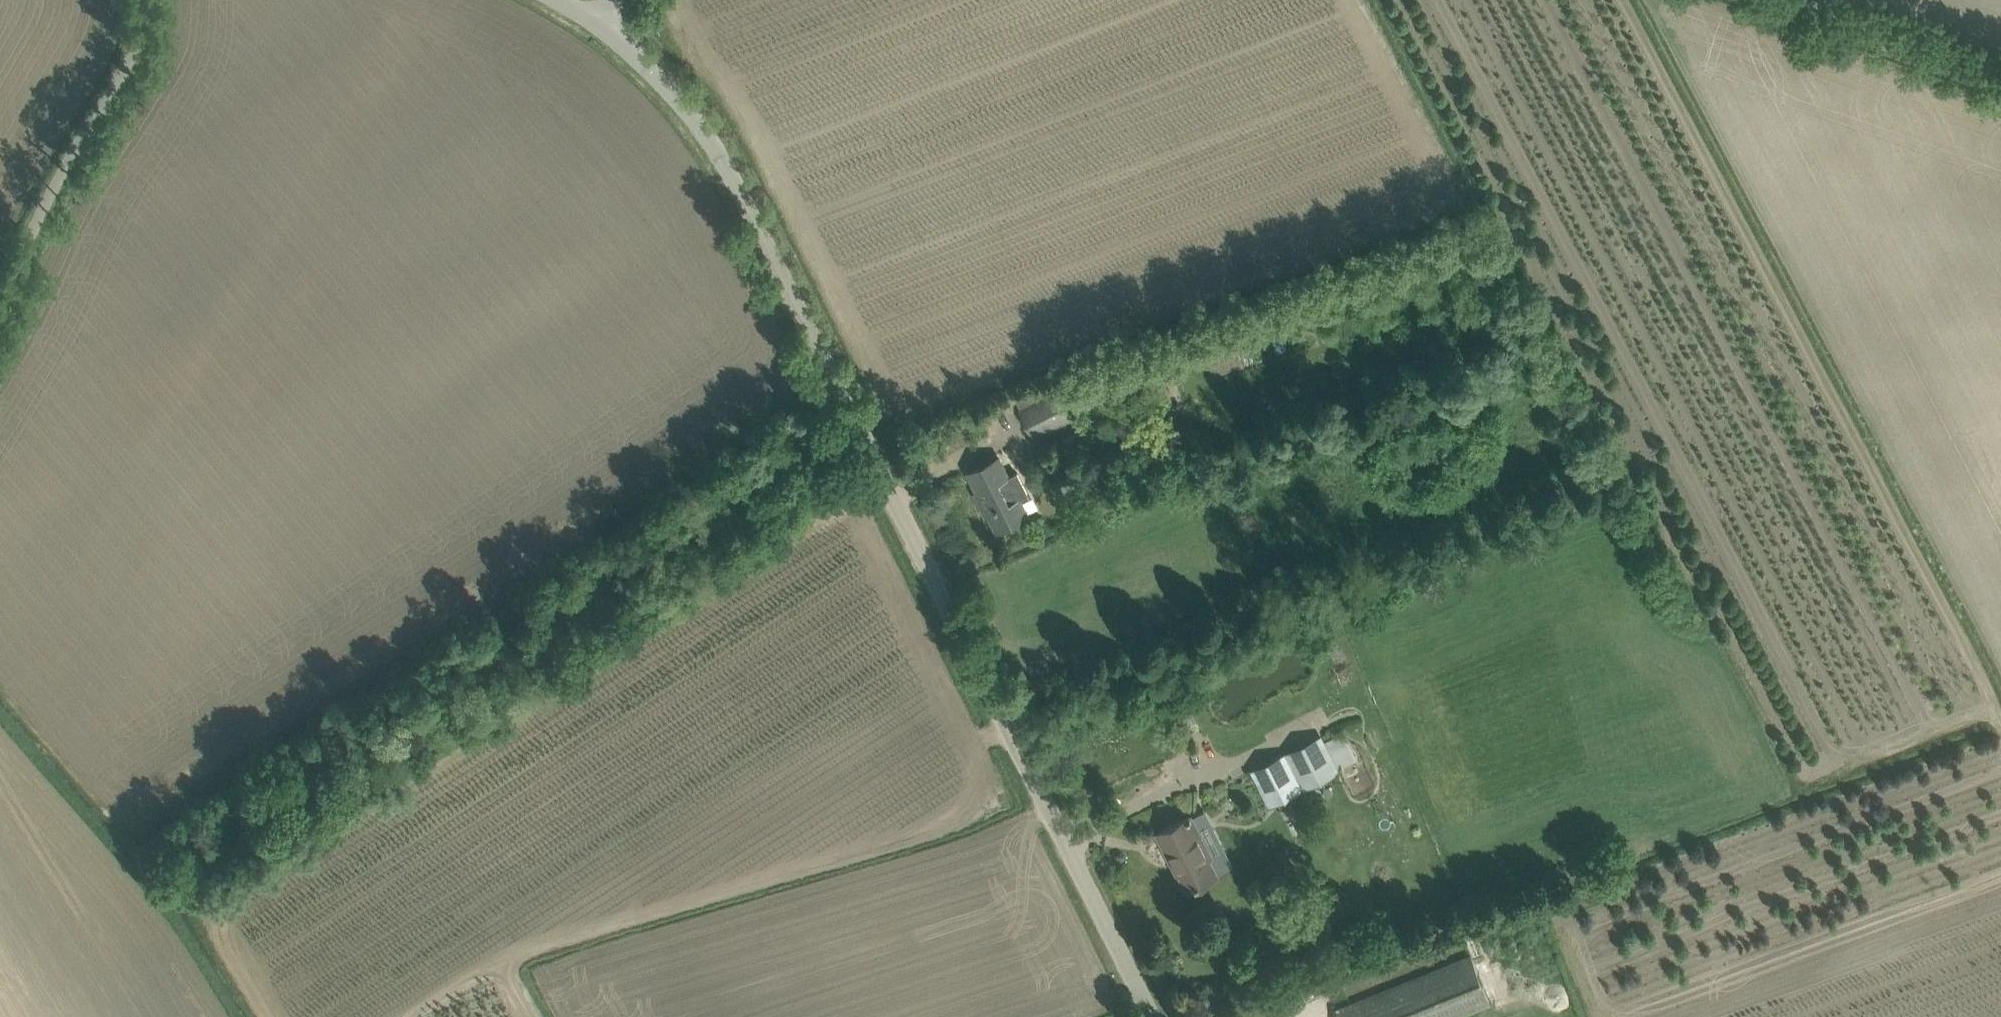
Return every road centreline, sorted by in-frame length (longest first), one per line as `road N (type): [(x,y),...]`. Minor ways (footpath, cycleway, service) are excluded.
road 1 (unclassified): [(1152,1016),(726,164),(678,99),(601,27)]
road 2 (unclassified): [(0,300),(138,65),(153,0)]
road 3 (track): [(1794,0),(2000,74)]

